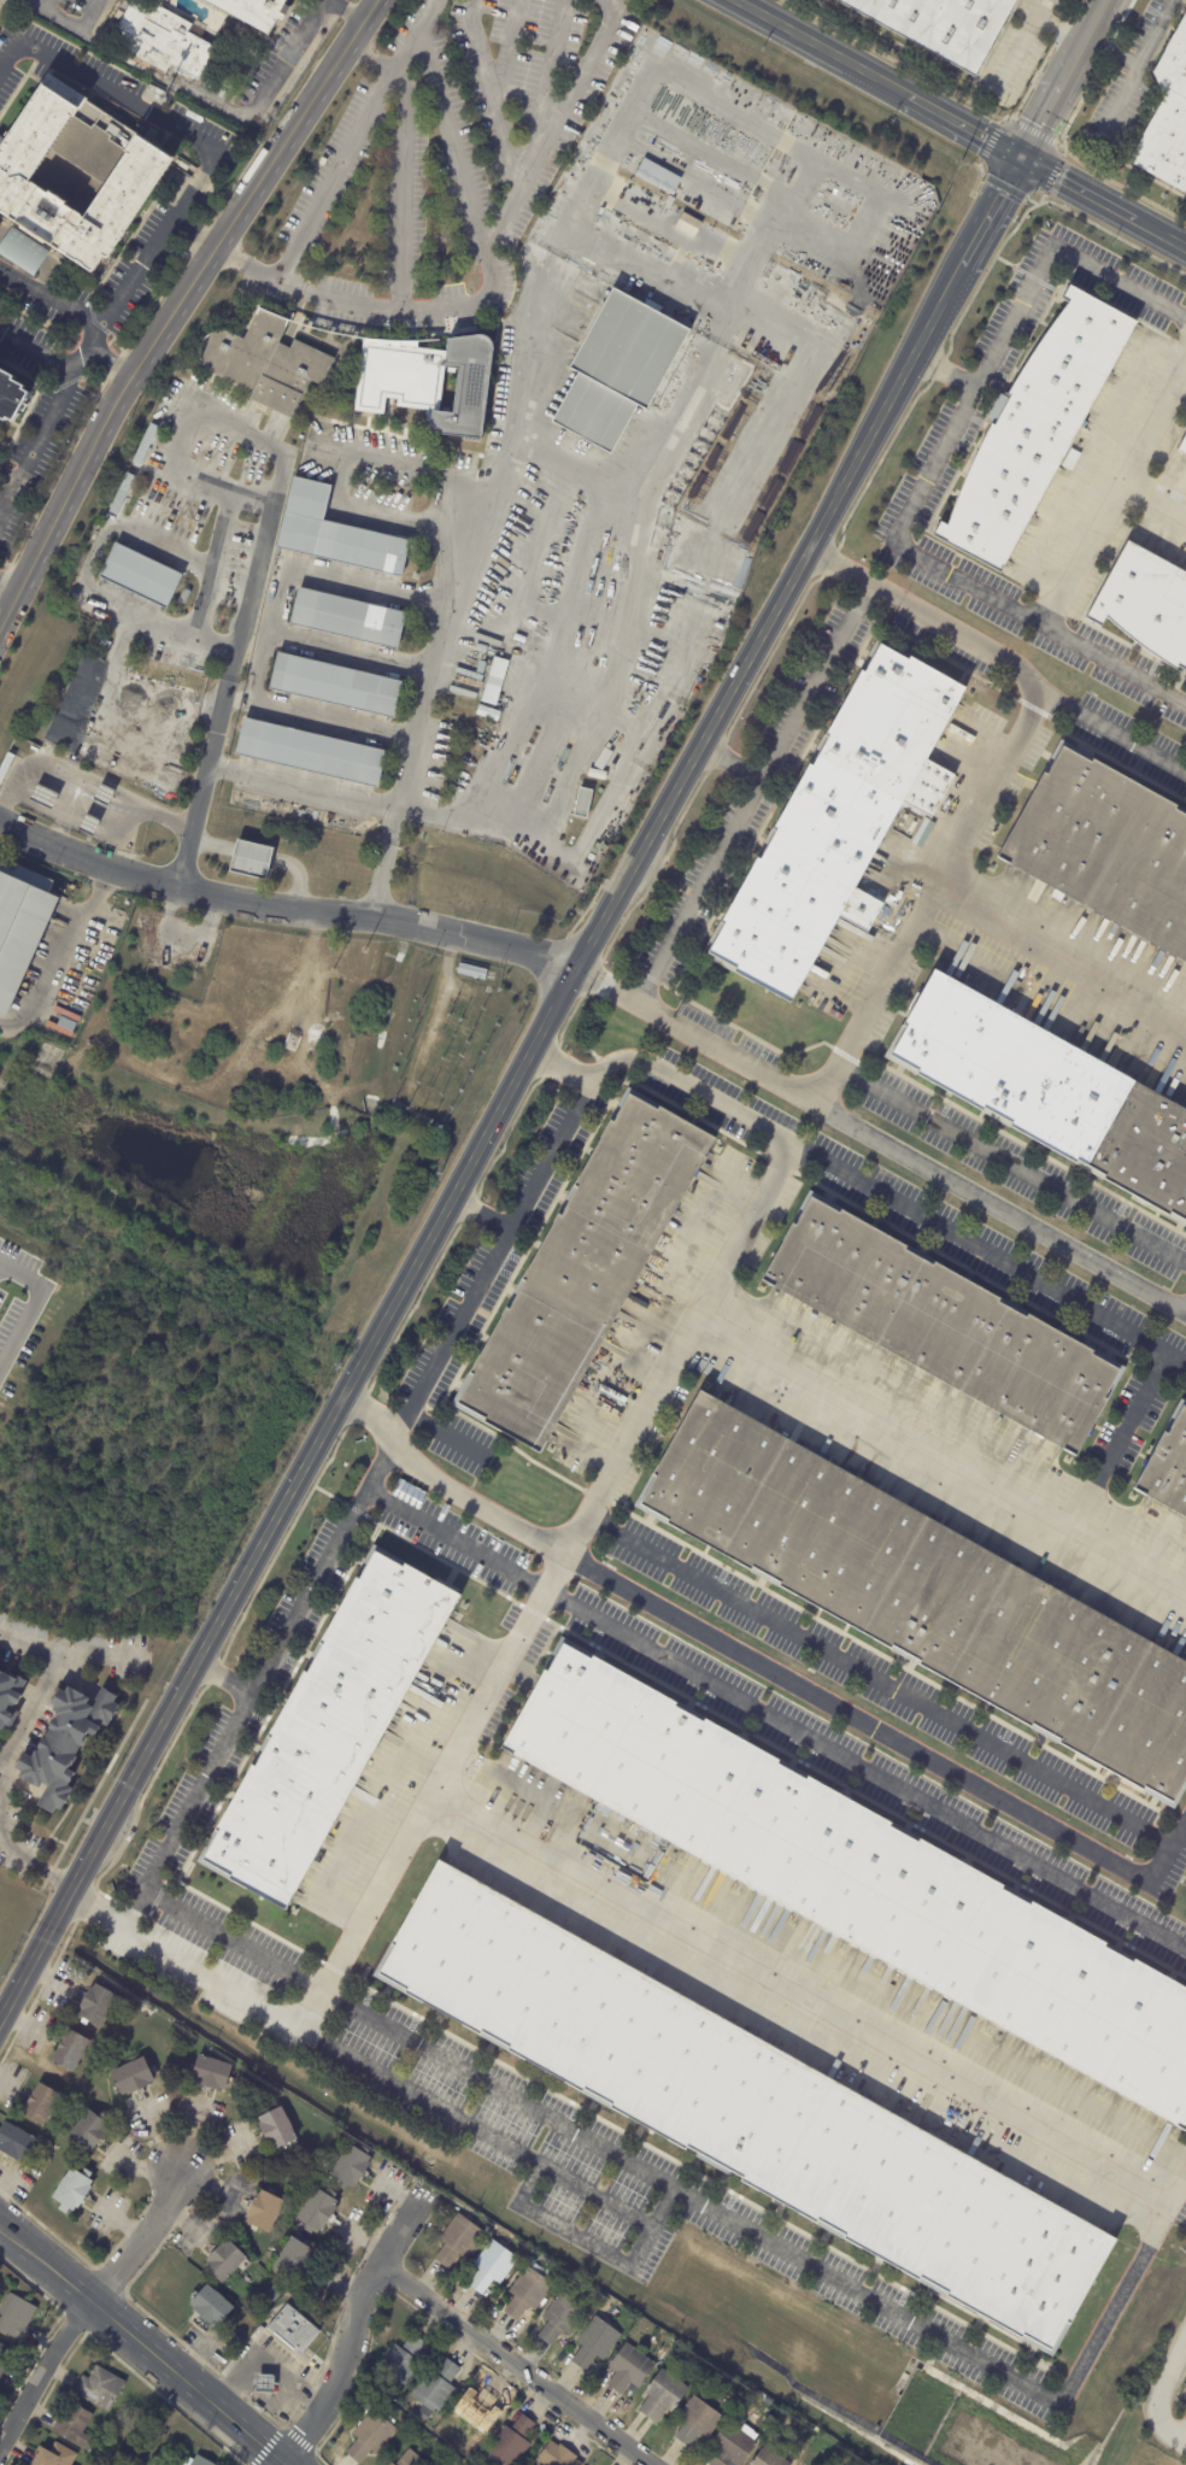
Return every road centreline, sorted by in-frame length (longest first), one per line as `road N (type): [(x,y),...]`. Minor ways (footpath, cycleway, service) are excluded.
road 1 (tertiary): [(962,266),(0,2018)]
road 2 (residential): [(376,0),(121,391),(0,625)]
road 3 (residential): [(0,821),(176,890),(404,922),(575,968)]
road 4 (residential): [(284,477),(183,891)]
road 5 (tertiary): [(0,2228),(285,2464)]
road 6 (residential): [(380,2265),(651,2464)]
road 7 (residential): [(178,2171),(155,2222),(57,2346),(0,2447)]
road 8 (residential): [(423,2193),(360,2297),(328,2402),(278,2464)]
road 9 (tertiary): [(841,60),(1022,159)]
road 10 (tertiary): [(1022,159),(1185,248)]
road 11 (tertiary): [(729,0),(841,60)]
road 12 (tertiary): [(1022,159),(962,266)]

